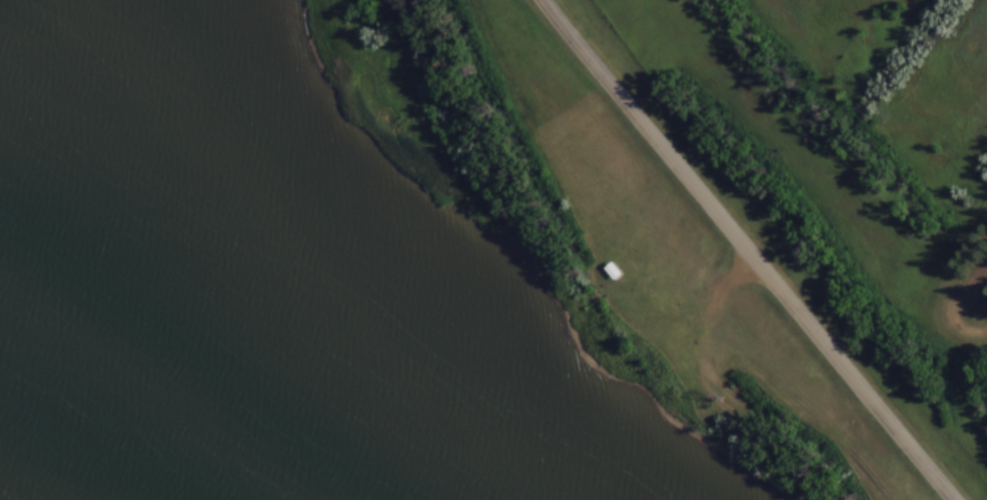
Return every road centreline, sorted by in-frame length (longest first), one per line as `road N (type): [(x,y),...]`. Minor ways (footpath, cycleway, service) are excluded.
road 1 (residential): [(546,0),(957,499)]

